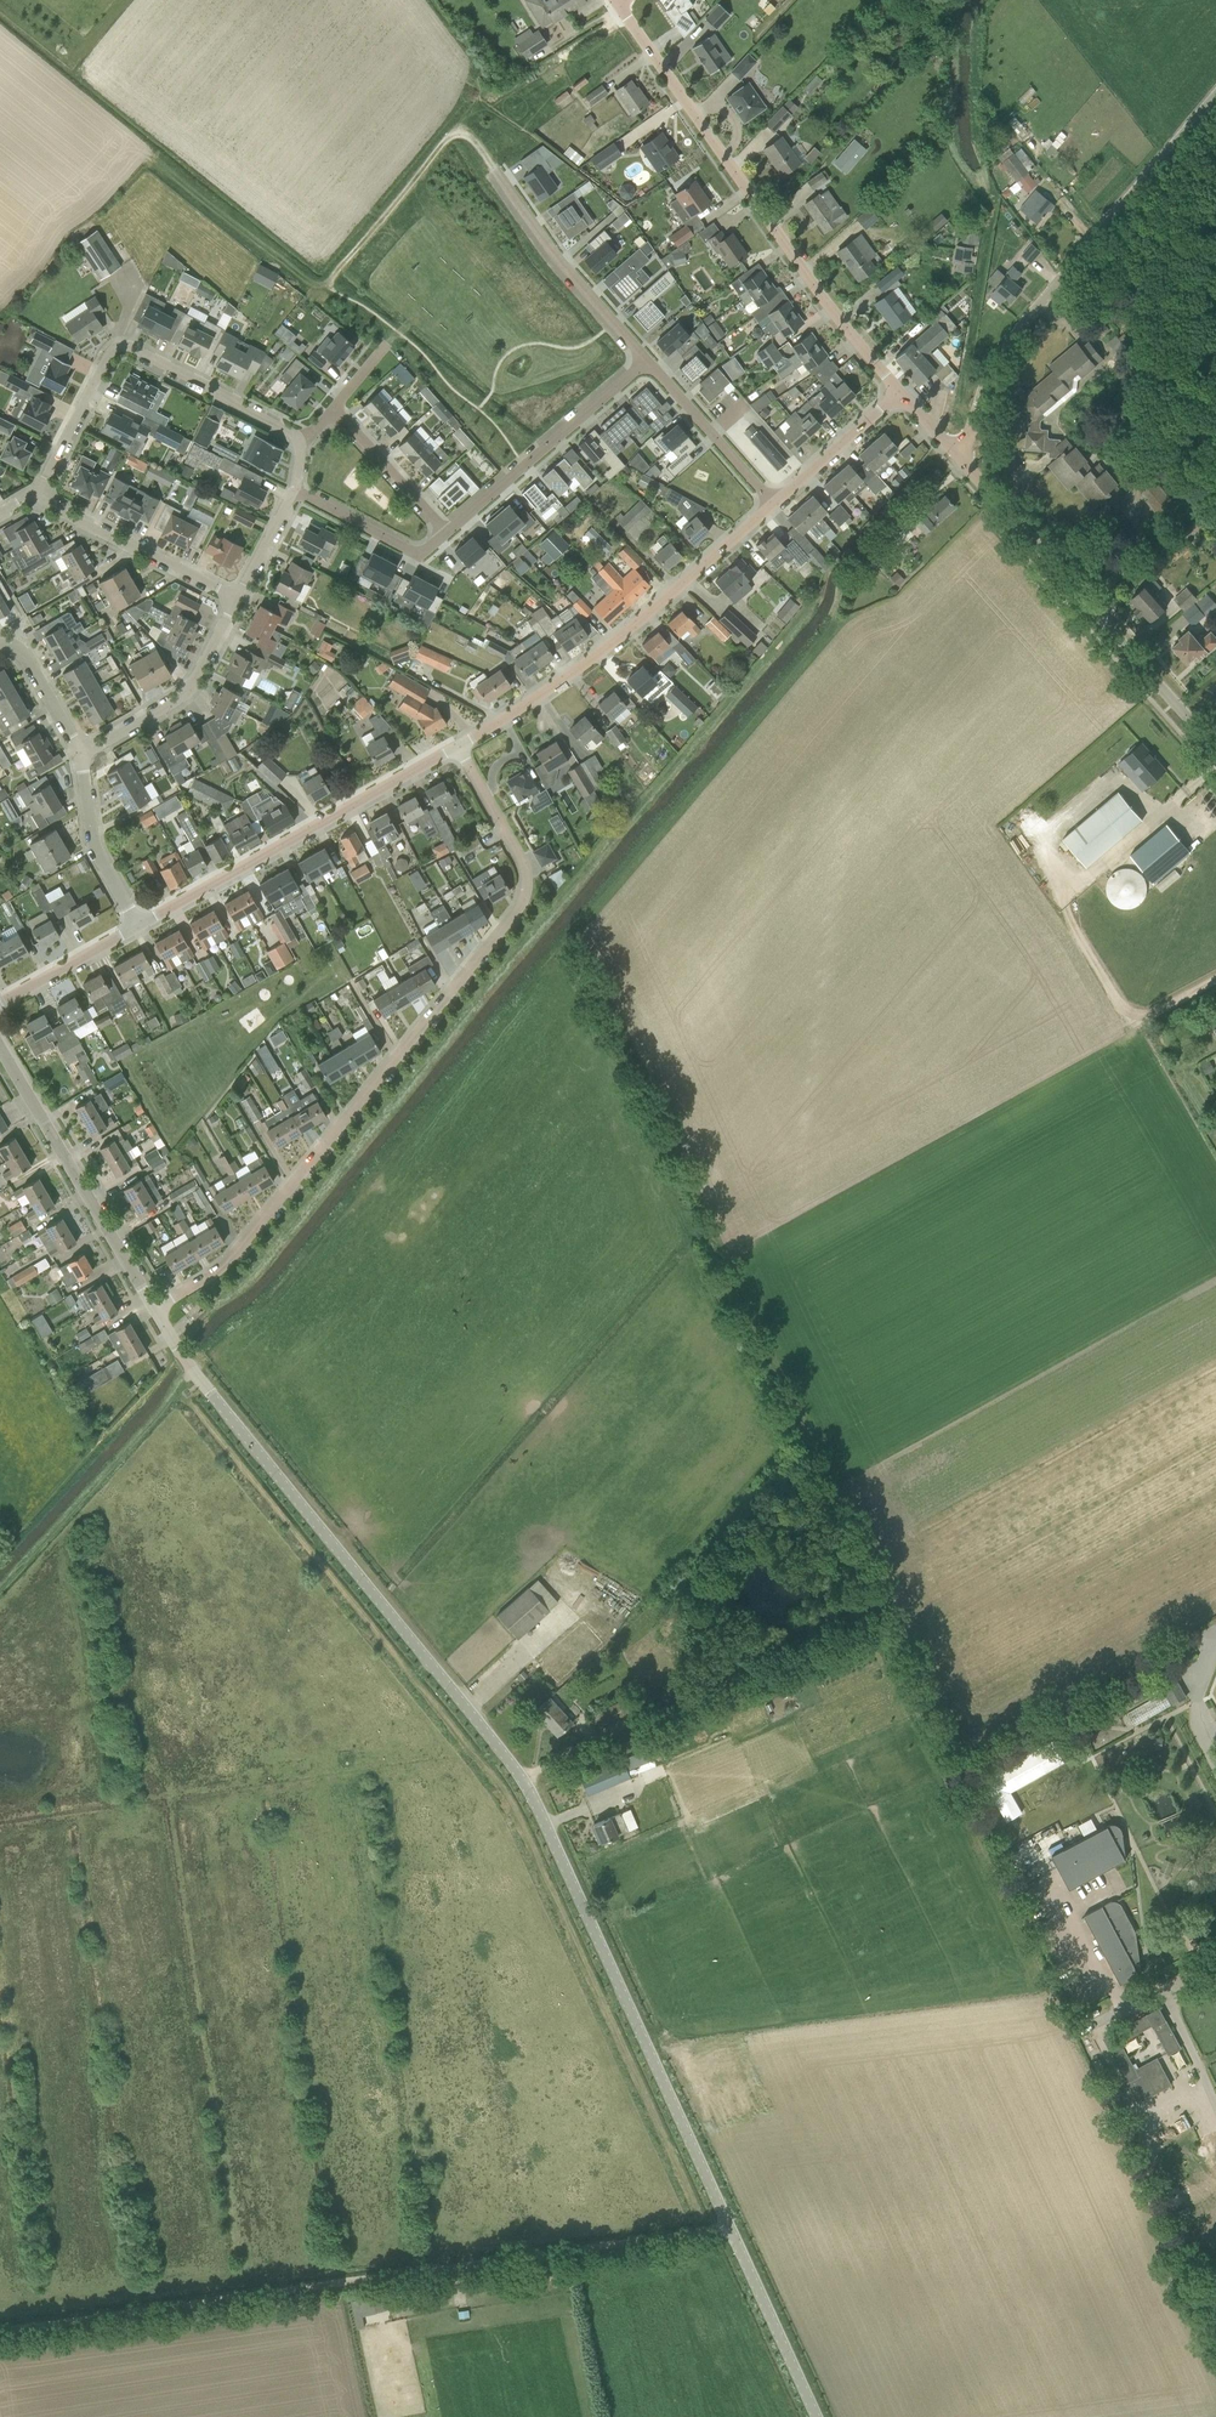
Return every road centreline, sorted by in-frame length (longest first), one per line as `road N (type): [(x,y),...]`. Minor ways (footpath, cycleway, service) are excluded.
road 1 (unclassified): [(816,2416),(535,1802),(191,1371),(156,1312)]
road 2 (track): [(730,2230),(0,2327)]
road 3 (residential): [(156,1312),(239,1244),(522,906),(527,866),(459,746)]
road 4 (unclassified): [(898,394),(748,196),(623,4)]
road 5 (unclassified): [(962,460),(1010,341),(1215,101)]
road 6 (tertiary): [(459,746),(609,647),(775,504)]
road 7 (residential): [(302,443),(119,346),(39,501)]
road 8 (tertiary): [(1215,742),(962,460)]
road 9 (tertiary): [(137,927),(459,746)]
road 10 (unclassified): [(156,1312),(0,1044)]
road 11 (residential): [(647,361),(559,261),(465,129)]
road 12 (track): [(0,1588),(191,1371)]
road 13 (residential): [(446,531),(647,361)]
road 14 (residential): [(88,754),(97,740),(187,688),(238,593)]
road 15 (residential): [(238,593),(39,501)]
road 16 (track): [(323,290),(454,131),(465,129)]
road 17 (residential): [(775,504),(647,361)]
road 18 (residential): [(88,754),(99,843),(137,927)]
road 19 (residential): [(294,489),(415,554),(446,531)]
road 20 (residential): [(446,531),(333,408)]
road 21 (tertiary): [(775,504),(898,394)]
road 22 (tertiary): [(0,1004),(137,927)]
road 23 (residential): [(0,642),(30,663),(88,754)]
road 24 (residential): [(1215,2105),(1164,1990)]
road 25 (residential): [(1215,1749),(1193,1702),(1215,1635)]

